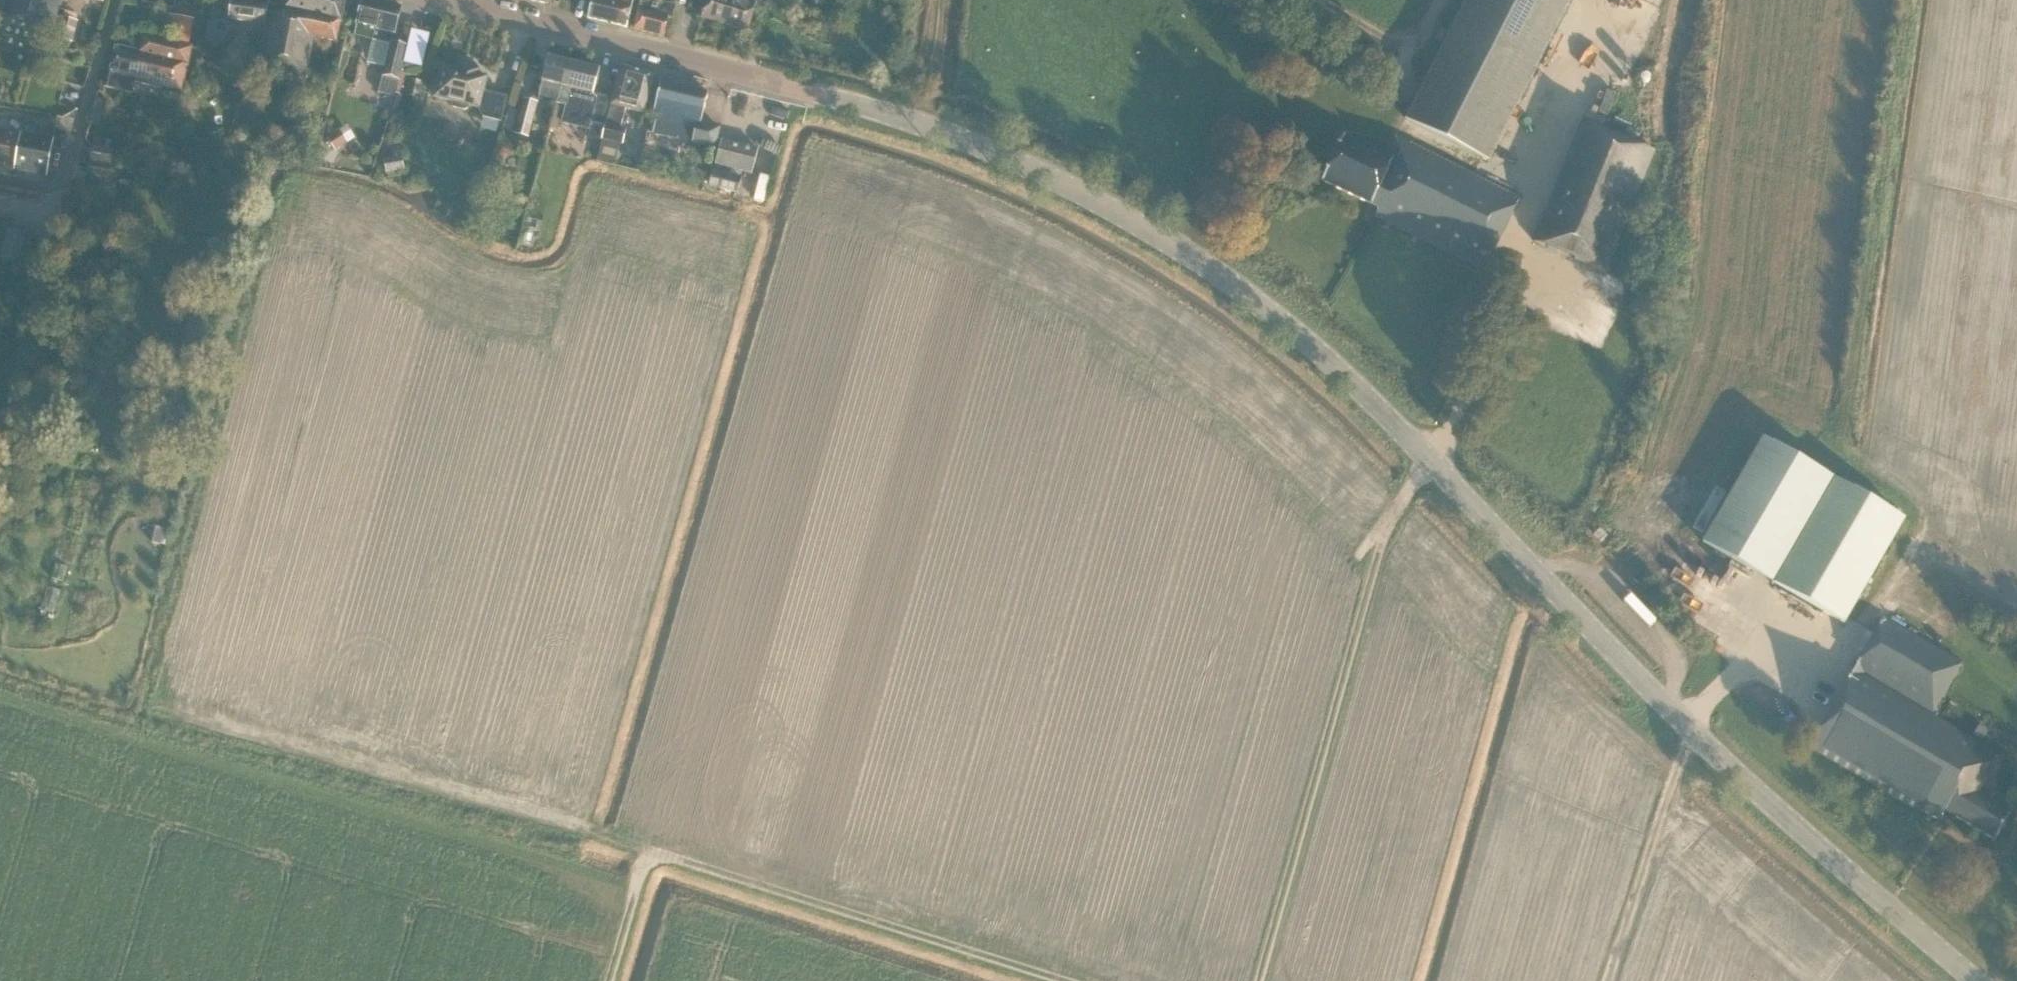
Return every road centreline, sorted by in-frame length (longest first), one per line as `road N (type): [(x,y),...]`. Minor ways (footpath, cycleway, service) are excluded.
road 1 (tertiary): [(1976,980),(1680,718),(1310,344),(1242,289),(1112,207),(952,133),(456,0)]
road 2 (residential): [(115,0),(67,188),(0,178)]

